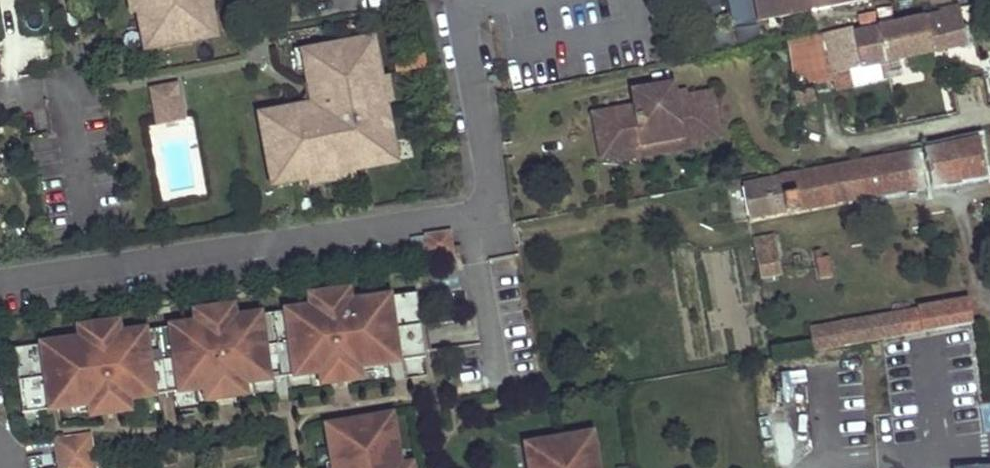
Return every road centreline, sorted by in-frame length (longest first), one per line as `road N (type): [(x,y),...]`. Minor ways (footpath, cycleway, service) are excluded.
road 1 (residential): [(456,0),(488,207),(0,283)]

